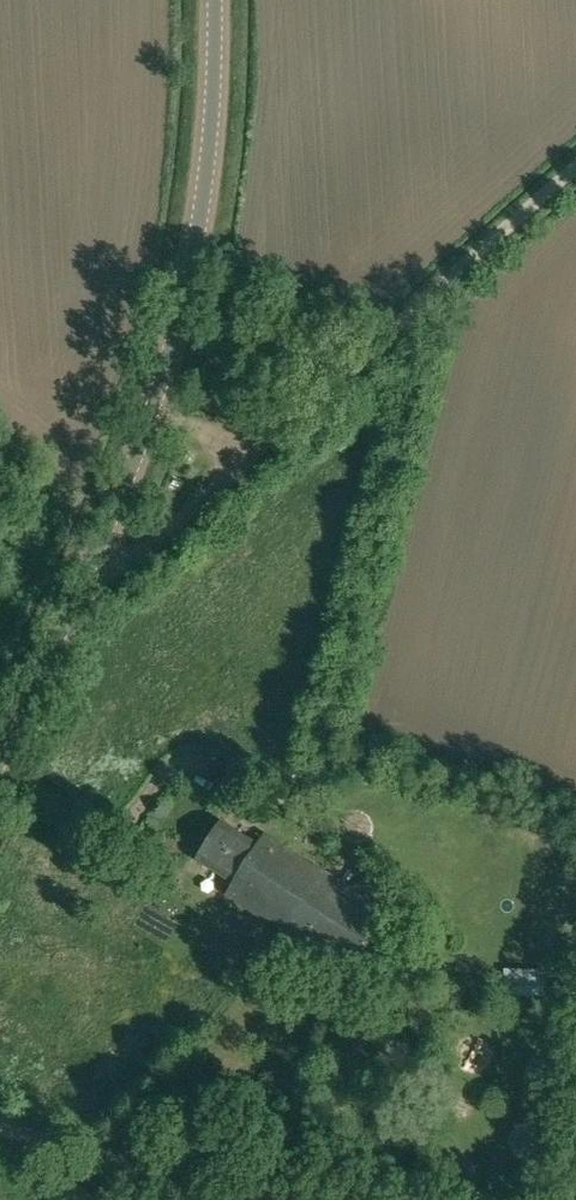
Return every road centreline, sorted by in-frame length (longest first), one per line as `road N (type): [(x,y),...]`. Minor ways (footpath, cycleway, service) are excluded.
road 1 (tertiary): [(0,760),(160,392),(196,247),(214,0)]
road 2 (track): [(69,613),(575,168)]
road 3 (track): [(248,1199),(0,1137)]

